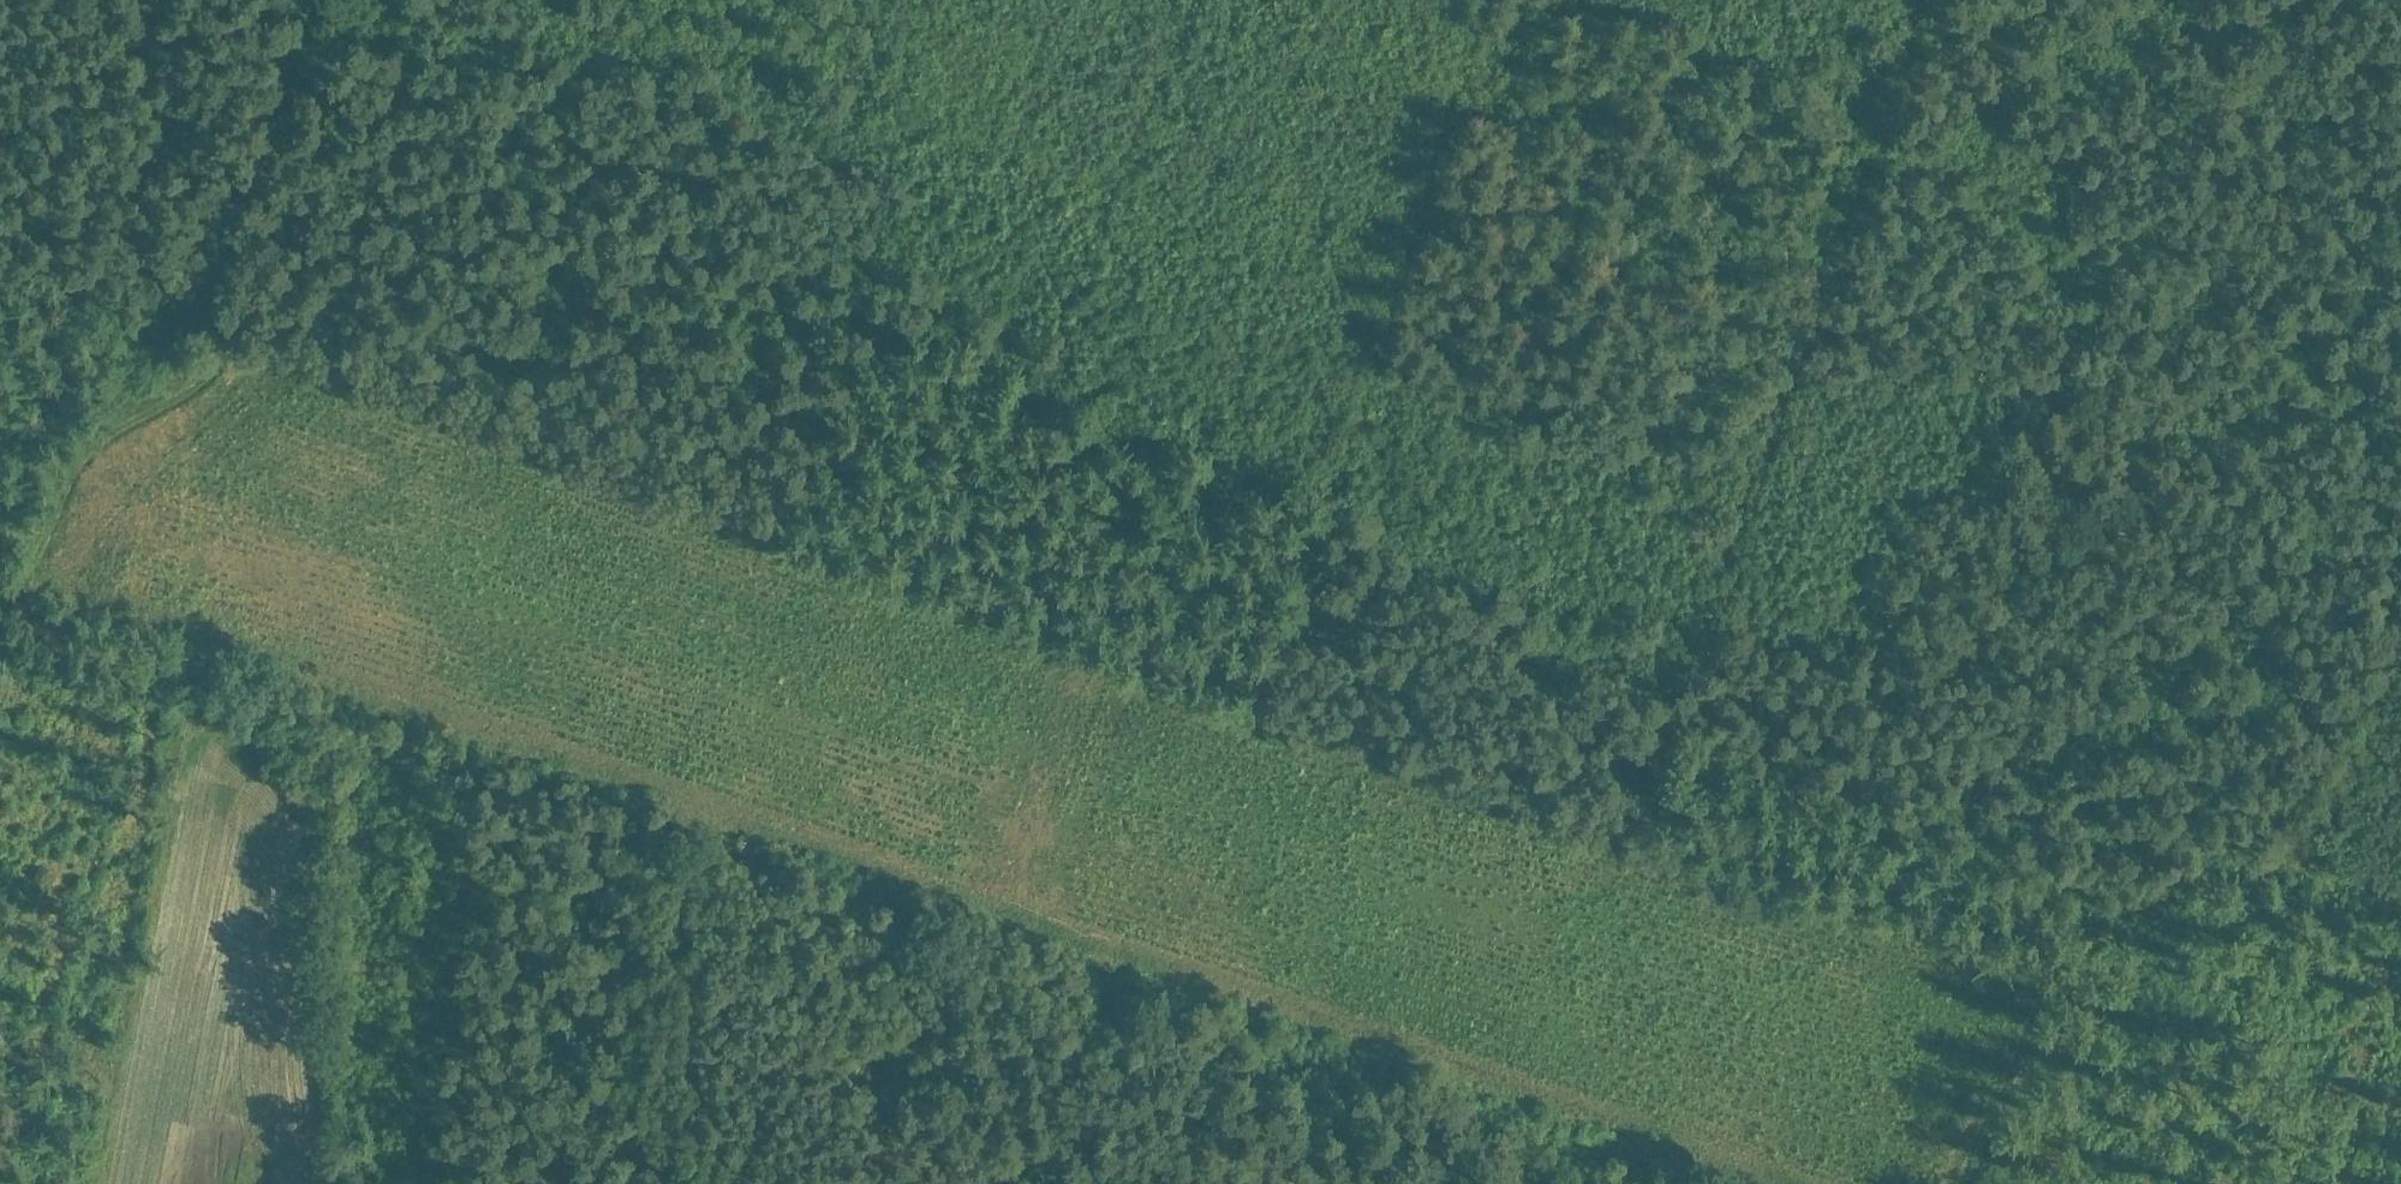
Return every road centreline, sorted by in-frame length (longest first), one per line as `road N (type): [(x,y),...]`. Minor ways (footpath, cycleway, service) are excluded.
road 1 (track): [(0,569),(293,0)]

